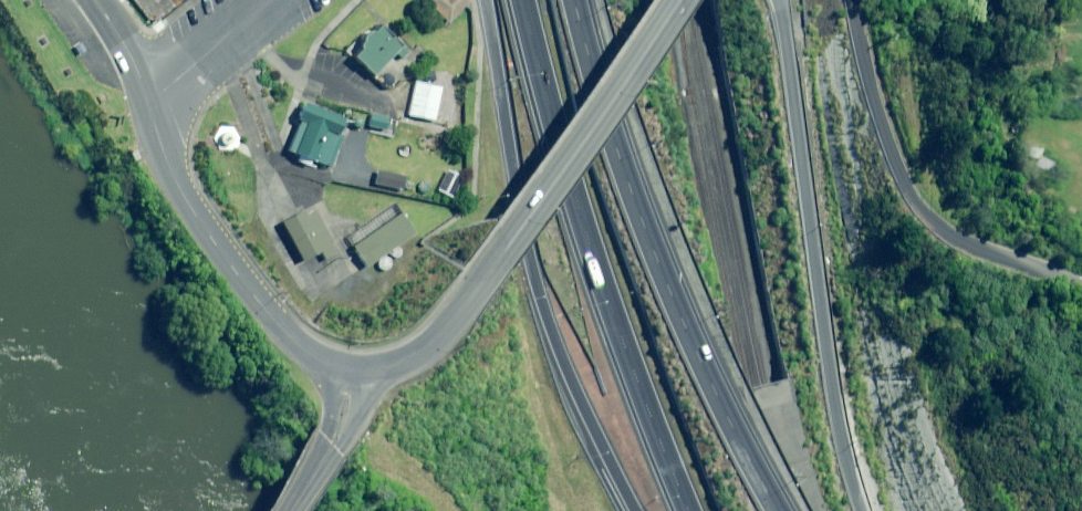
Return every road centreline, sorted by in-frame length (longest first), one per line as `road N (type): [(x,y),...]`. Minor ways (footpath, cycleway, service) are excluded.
road 1 (trunk): [(579,0),(662,260),(787,510)]
road 2 (trunk): [(696,510),(582,211),(529,0)]
road 3 (trunk): [(639,510),(543,299),(485,0)]
road 4 (trunk): [(785,0),(838,375),(876,510)]
road 5 (residential): [(854,0),(892,156),(928,220),(990,256),(1081,280)]
road 6 (tertiary): [(677,0),(458,313)]
road 7 (tertiary): [(351,373),(310,355),(267,317),(187,205),(148,100)]
road 8 (tertiary): [(148,100),(269,0)]
road 9 (tertiary): [(351,373),(335,444),(292,510)]
road 10 (tertiary): [(351,373),(416,358),(458,313)]

